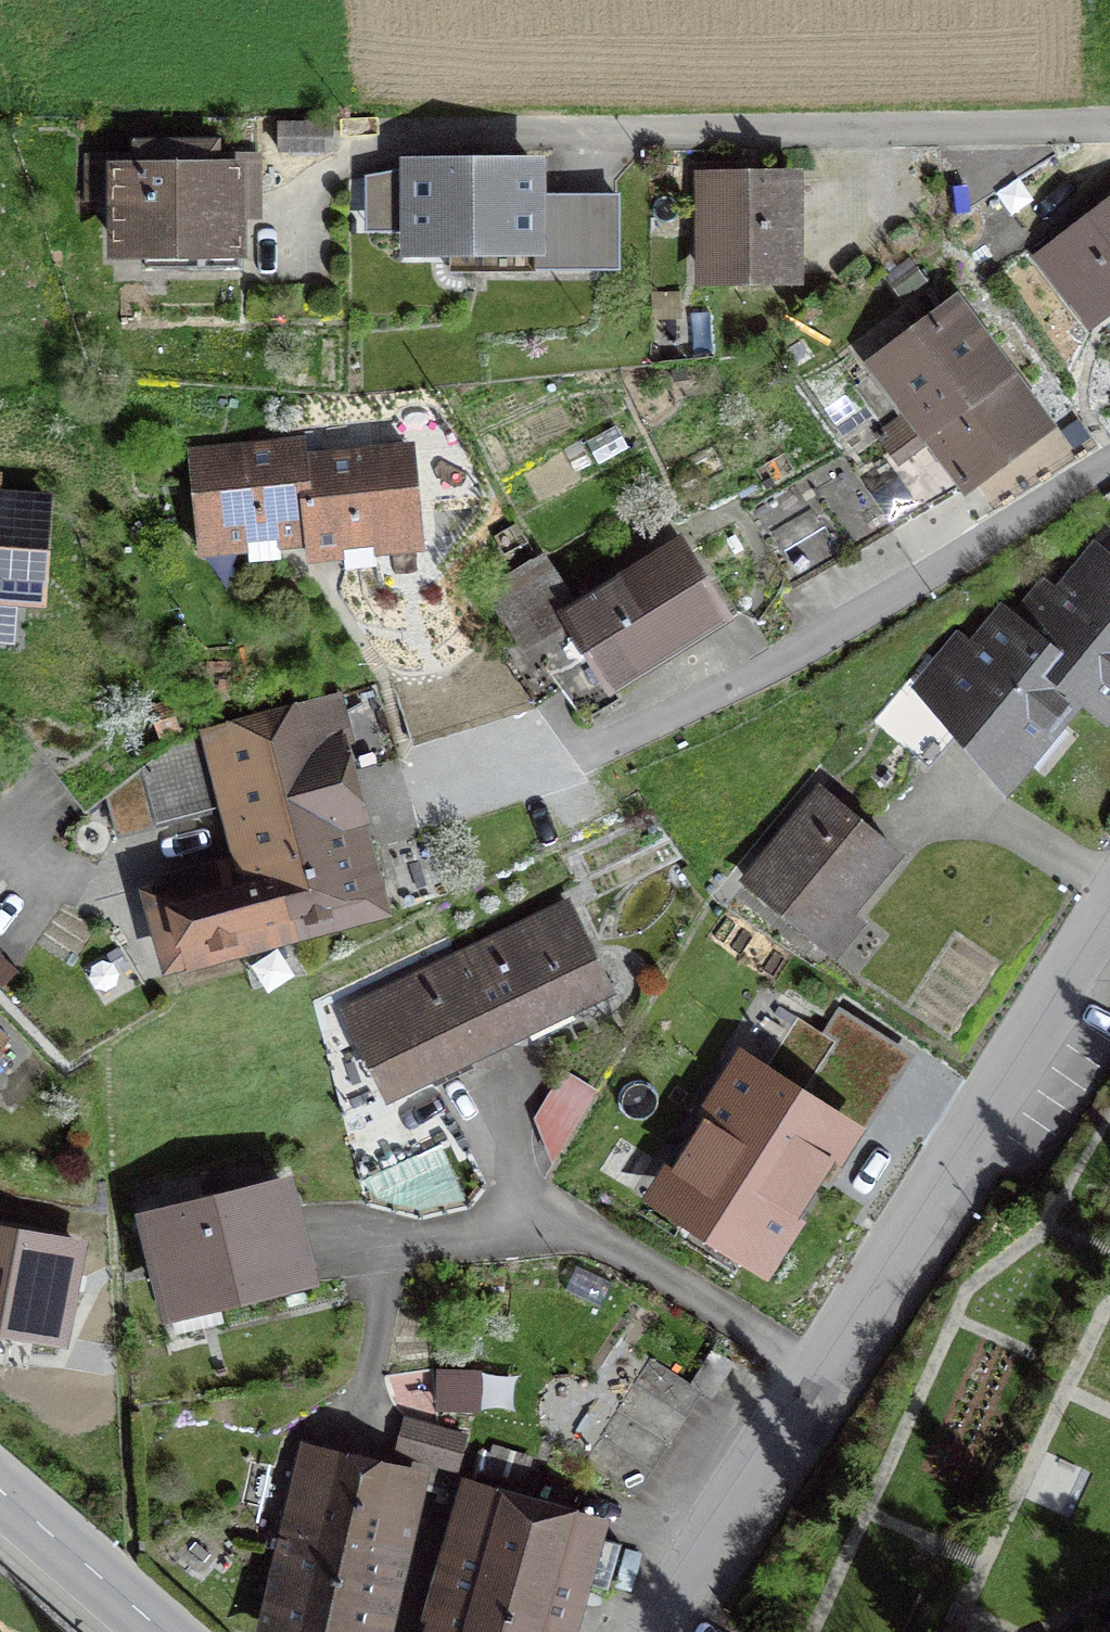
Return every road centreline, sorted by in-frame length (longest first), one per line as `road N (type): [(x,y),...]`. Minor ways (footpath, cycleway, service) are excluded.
road 1 (residential): [(657,1631),(1109,916)]
road 2 (residential): [(1109,461),(874,609),(612,746),(427,802)]
road 3 (residential): [(1109,121),(364,136)]
road 4 (tertiary): [(165,1631),(0,1491)]

